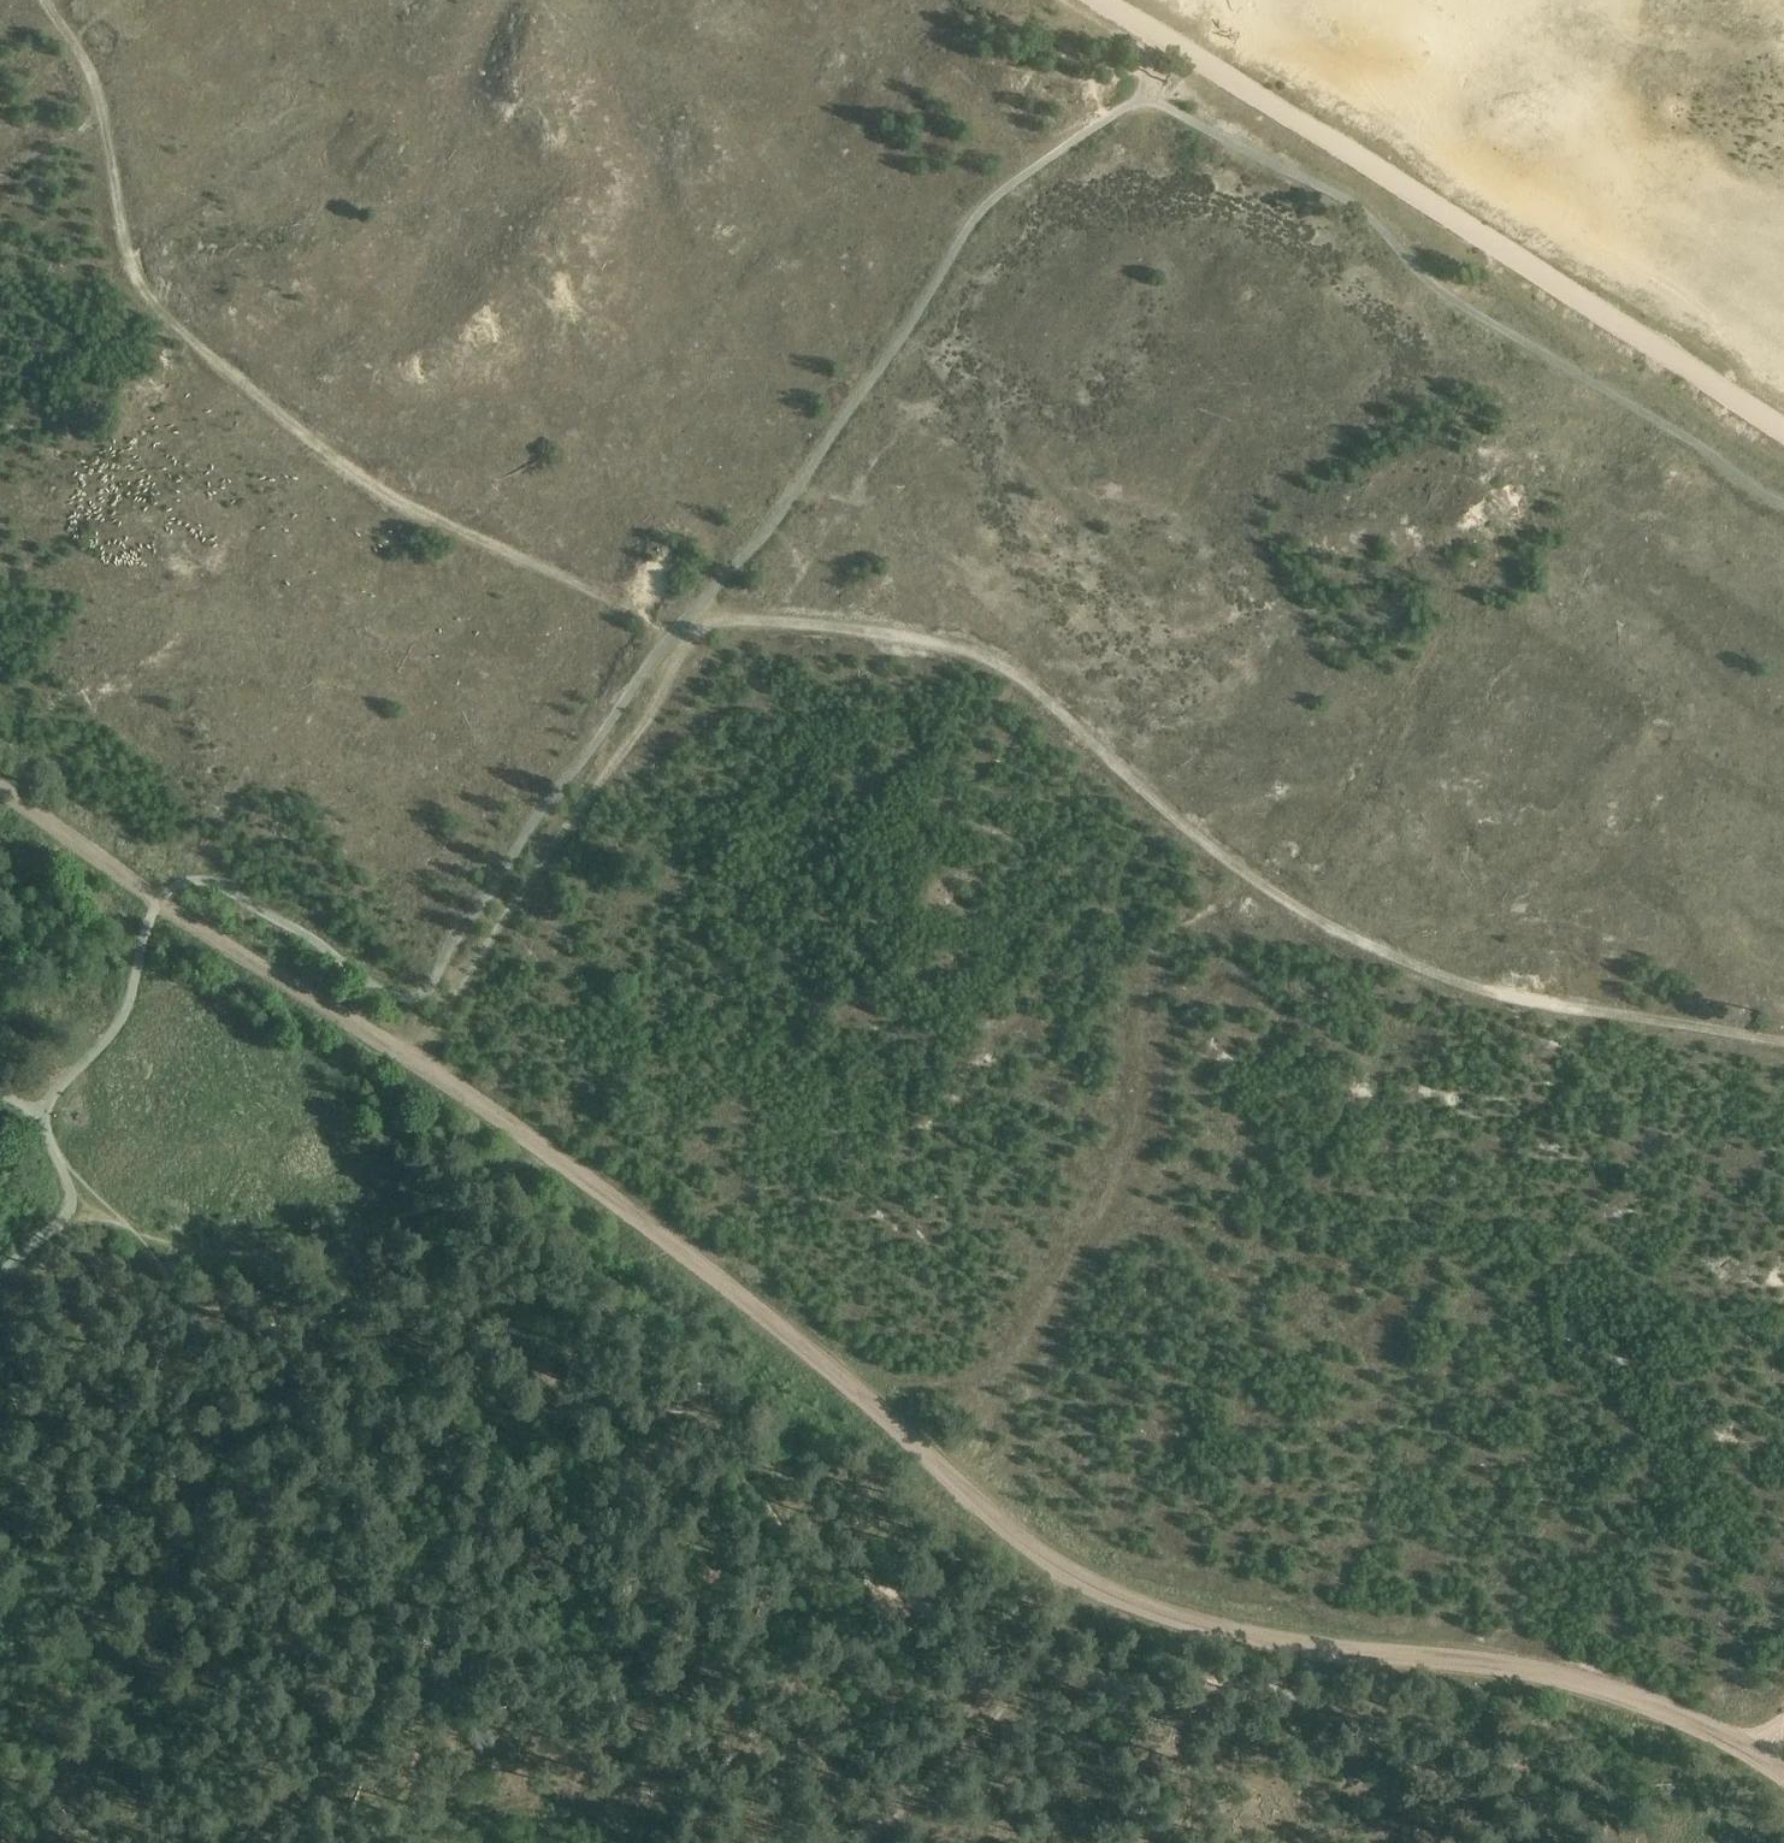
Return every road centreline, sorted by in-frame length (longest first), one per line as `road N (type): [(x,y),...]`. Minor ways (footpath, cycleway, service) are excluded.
road 1 (track): [(412,1058),(646,715),(683,646),(715,623),(757,620),(903,637),(998,666),(1283,902),(1411,964),(1499,993),(1783,1041)]
road 2 (track): [(40,0),(92,76),(130,252),(141,284),(172,322),(366,483),(568,579),(645,636),(697,632)]
road 3 (track): [(1100,0),(1783,427)]
road 4 (track): [(0,792),(445,1079),(660,1232)]
road 5 (track): [(1083,1587),(1263,1641),(1552,1674),(1685,1718),(1783,1774)]
road 6 (track): [(660,1232),(1083,1587)]
road 7 (track): [(1083,1587),(983,1738),(858,1842)]

